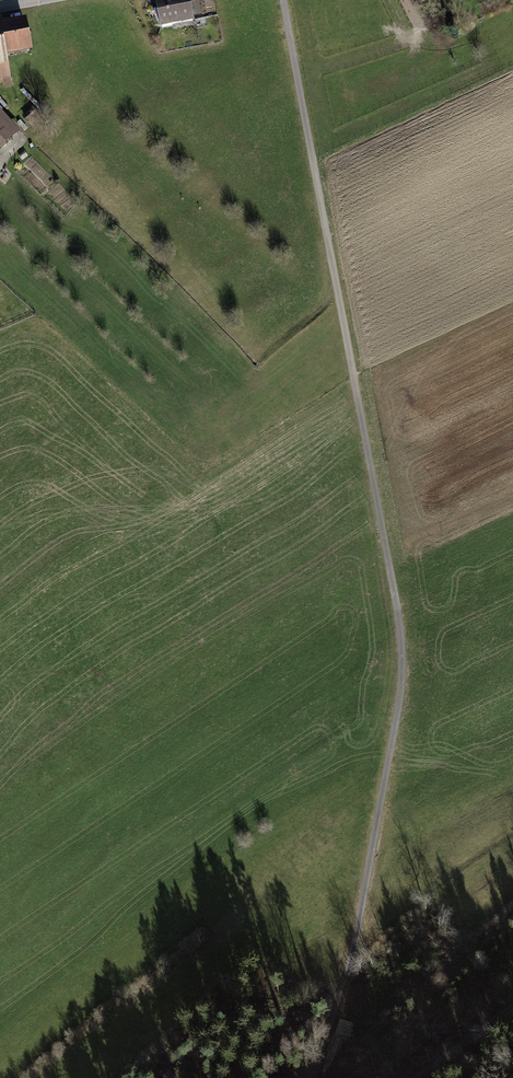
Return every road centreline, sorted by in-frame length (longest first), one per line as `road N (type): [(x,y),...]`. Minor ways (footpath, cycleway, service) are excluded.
road 1 (track): [(314,1077),(355,948),(402,681),(399,626),(284,0)]
road 2 (track): [(336,1014),(230,1022),(190,1044)]
road 3 (track): [(408,1077),(512,1005)]

